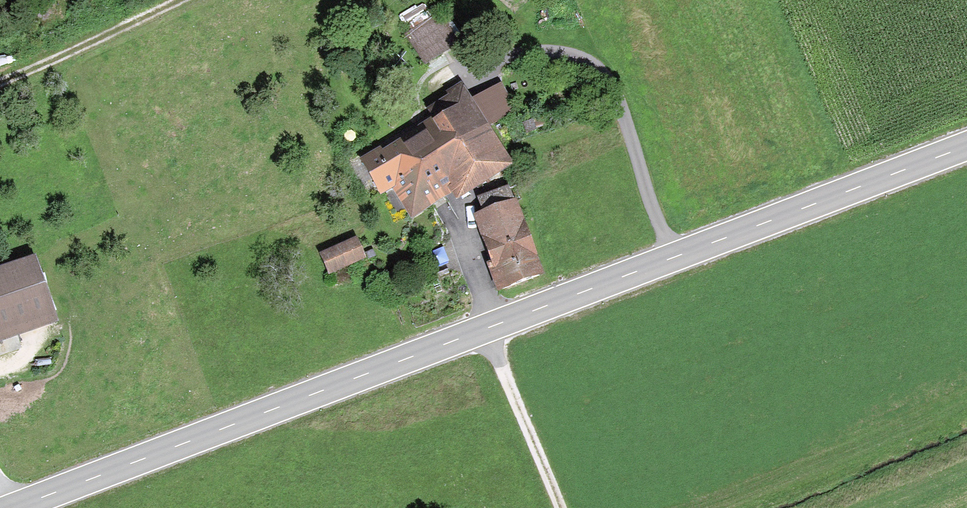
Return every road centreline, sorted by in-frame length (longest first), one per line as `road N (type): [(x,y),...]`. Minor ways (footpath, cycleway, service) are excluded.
road 1 (secondary): [(11,507),(966,146)]
road 2 (track): [(485,327),(555,507)]
road 3 (track): [(0,78),(168,0)]

